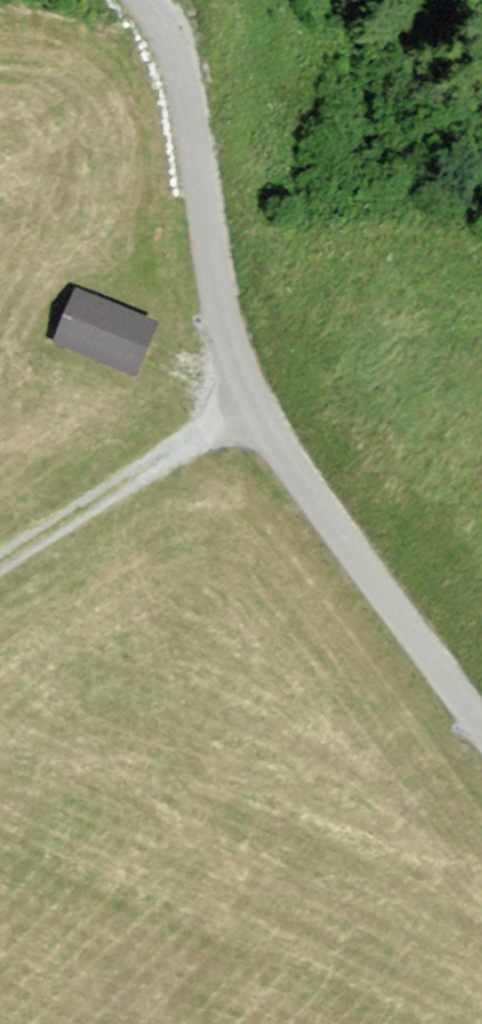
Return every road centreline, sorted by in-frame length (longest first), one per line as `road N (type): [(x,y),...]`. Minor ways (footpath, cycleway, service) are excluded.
road 1 (unclassified): [(481,730),(240,378),(216,299),(185,68),(148,0)]
road 2 (track): [(300,466),(233,441),(191,449),(0,574)]

